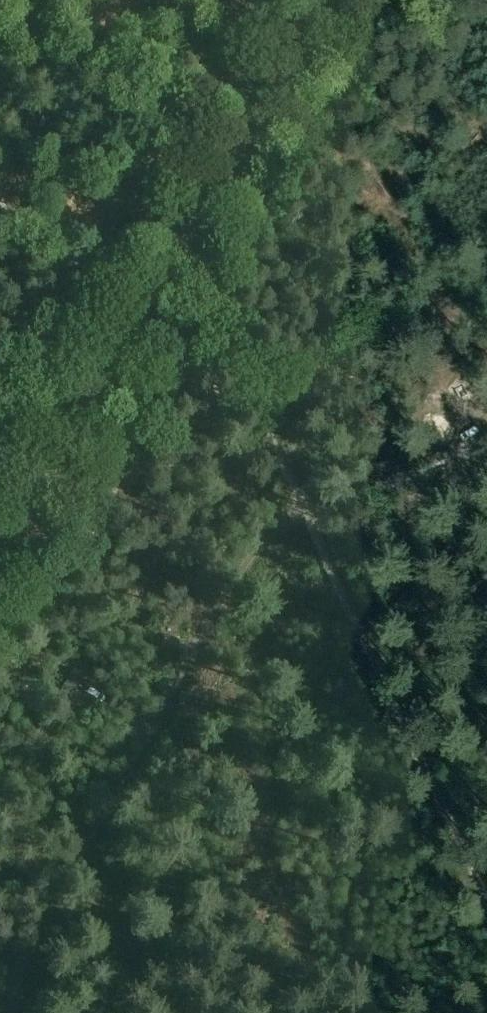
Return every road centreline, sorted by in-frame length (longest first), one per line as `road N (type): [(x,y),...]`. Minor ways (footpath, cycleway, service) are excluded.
road 1 (track): [(10,1012),(33,939),(250,534),(486,427)]
road 2 (track): [(160,289),(217,328),(486,902)]

